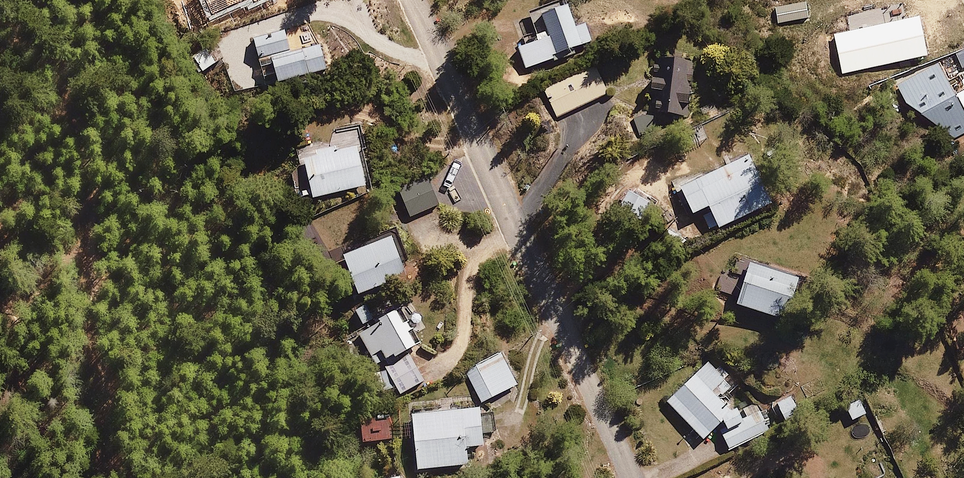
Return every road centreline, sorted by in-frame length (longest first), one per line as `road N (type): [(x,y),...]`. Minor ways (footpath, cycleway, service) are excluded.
road 1 (residential): [(633,477),(408,0)]

